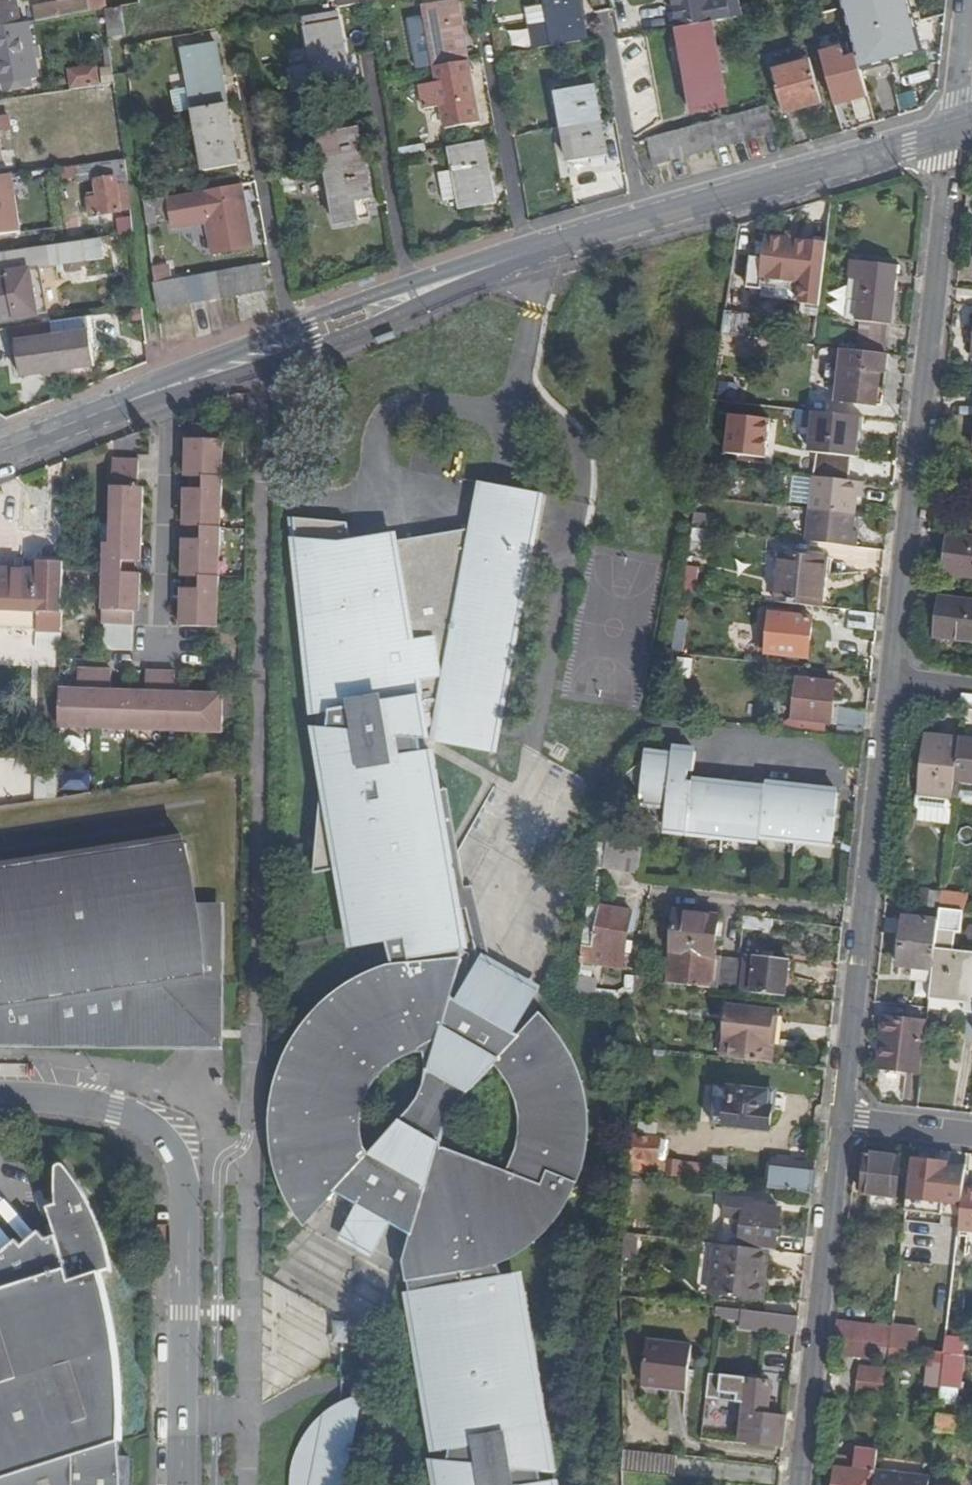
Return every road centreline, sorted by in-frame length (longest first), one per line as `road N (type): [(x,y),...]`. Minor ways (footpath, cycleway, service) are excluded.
road 1 (tertiary): [(957,130),(533,261),(0,456)]
road 2 (residential): [(888,686),(957,130)]
road 3 (unclassified): [(183,1484),(185,1200),(172,1149),(129,1113),(0,1095)]
road 4 (residential): [(835,1124),(888,686)]
road 5 (residential): [(793,1484),(835,1124)]
road 6 (residential): [(971,1139),(835,1124)]
road 7 (residential): [(957,130),(970,0)]

